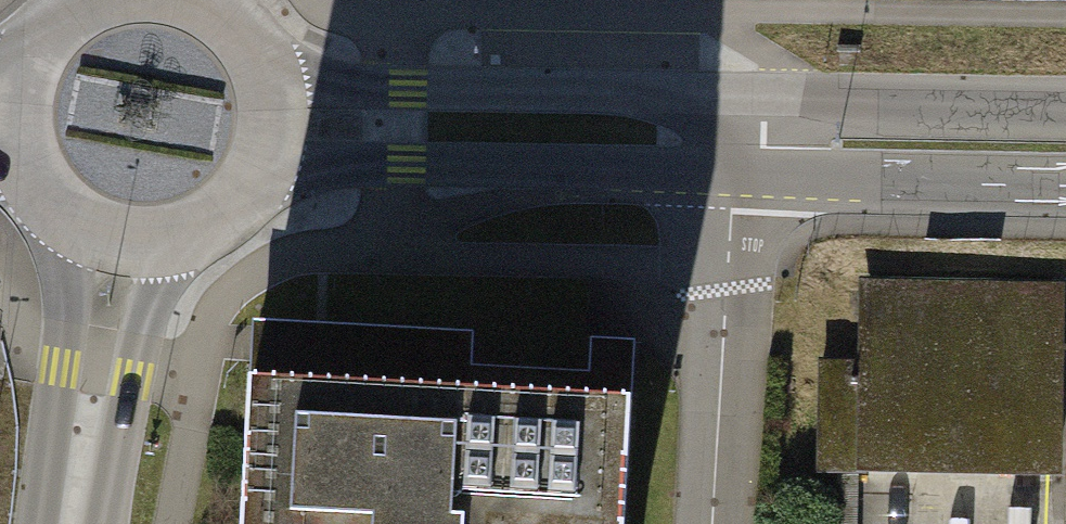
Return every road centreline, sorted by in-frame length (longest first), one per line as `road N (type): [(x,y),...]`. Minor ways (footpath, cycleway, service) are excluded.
road 1 (tertiary): [(733,94),(270,83)]
road 2 (tertiary): [(268,164),(731,171)]
road 3 (residential): [(720,523),(731,171)]
road 4 (tertiary): [(731,171),(1065,181)]
road 5 (tertiary): [(1065,107),(733,94)]
road 6 (secondary): [(69,523),(116,247)]
road 7 (secondary): [(116,247),(153,250),(224,224),(268,164)]
road 8 (secondary): [(16,108),(30,180),(81,234),(116,247)]
road 9 (secondary): [(104,0),(54,29),(28,66),(16,108)]
road 10 (secondary): [(270,83),(250,44),(218,13),(187,0)]

